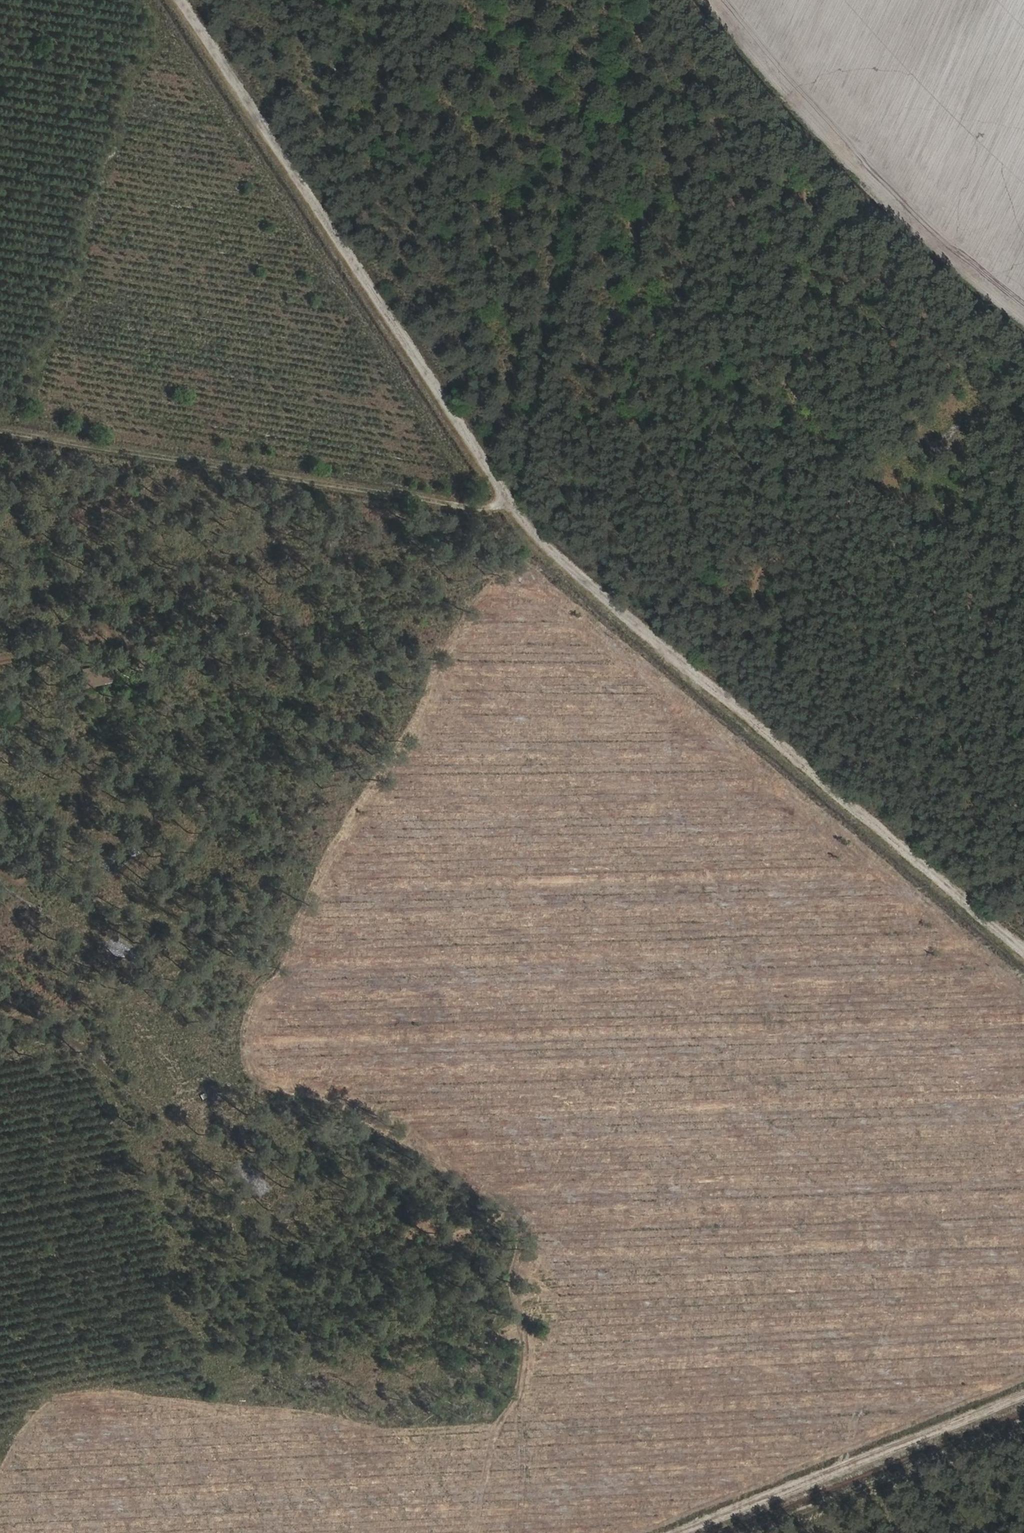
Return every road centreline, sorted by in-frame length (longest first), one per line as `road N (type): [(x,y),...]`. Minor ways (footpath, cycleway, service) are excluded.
road 1 (track): [(181,0),(509,498),(551,549),(1023,946)]
road 2 (track): [(682,1532),(1023,1397)]

